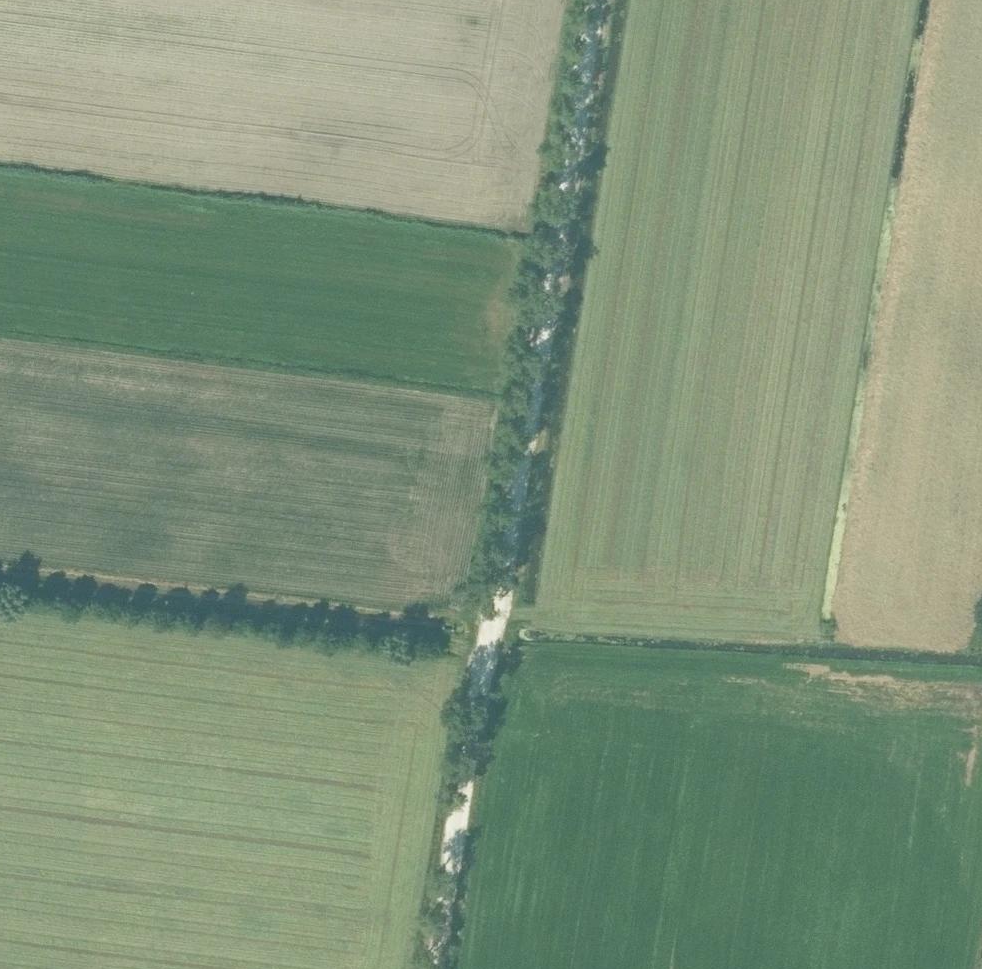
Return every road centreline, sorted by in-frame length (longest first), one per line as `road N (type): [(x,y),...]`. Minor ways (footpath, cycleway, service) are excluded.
road 1 (track): [(437,968),(597,0)]

